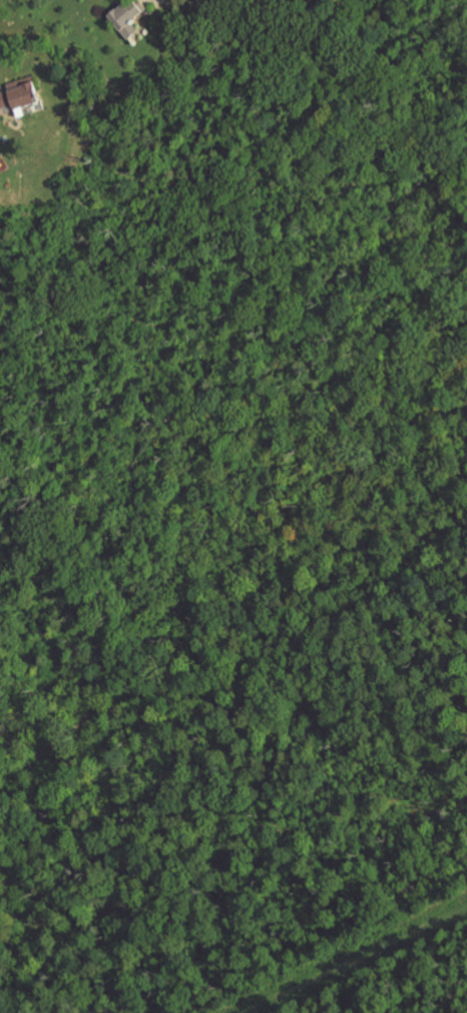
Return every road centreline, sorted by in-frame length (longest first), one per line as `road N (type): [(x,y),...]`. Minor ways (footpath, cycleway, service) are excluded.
road 1 (track): [(241,1012),(466,905)]

